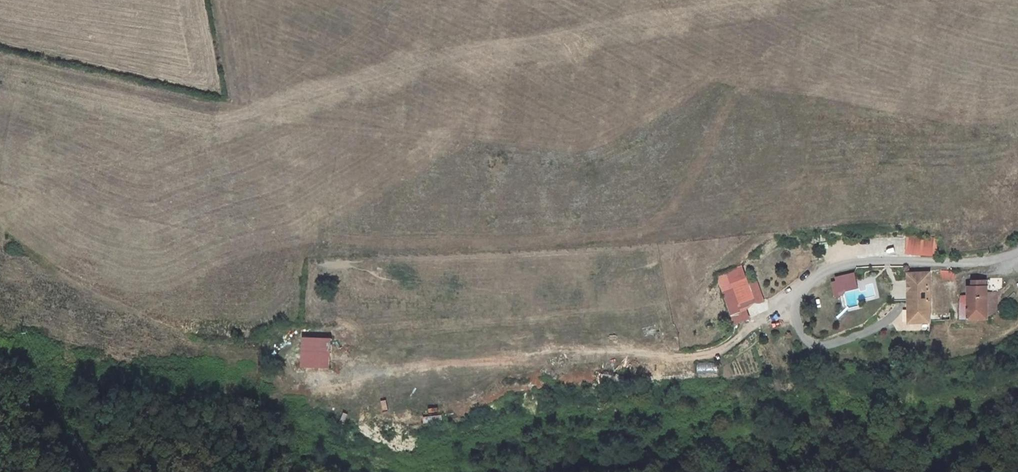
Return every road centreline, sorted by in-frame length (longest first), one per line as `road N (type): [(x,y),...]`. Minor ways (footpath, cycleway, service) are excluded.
road 1 (track): [(772,0),(481,50),(236,117),(191,115),(0,71)]
road 2 (track): [(1017,252),(976,264),(829,271),(794,298),(790,315),(804,346),(817,348),(890,316)]
road 3 (track): [(0,257),(154,339)]

